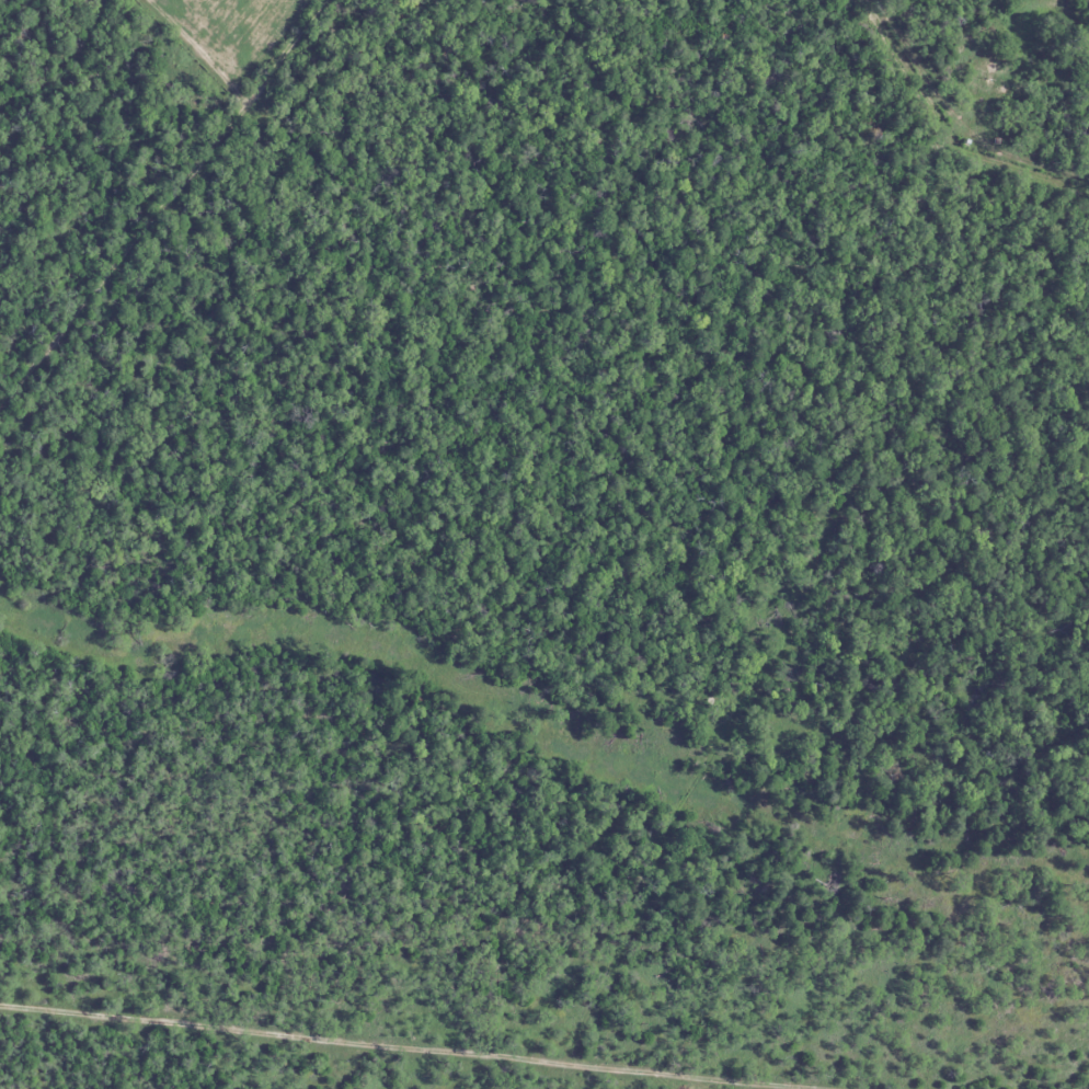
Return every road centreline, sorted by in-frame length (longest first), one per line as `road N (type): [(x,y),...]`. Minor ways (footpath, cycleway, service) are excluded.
road 1 (residential): [(0,1057),(340,1088)]

